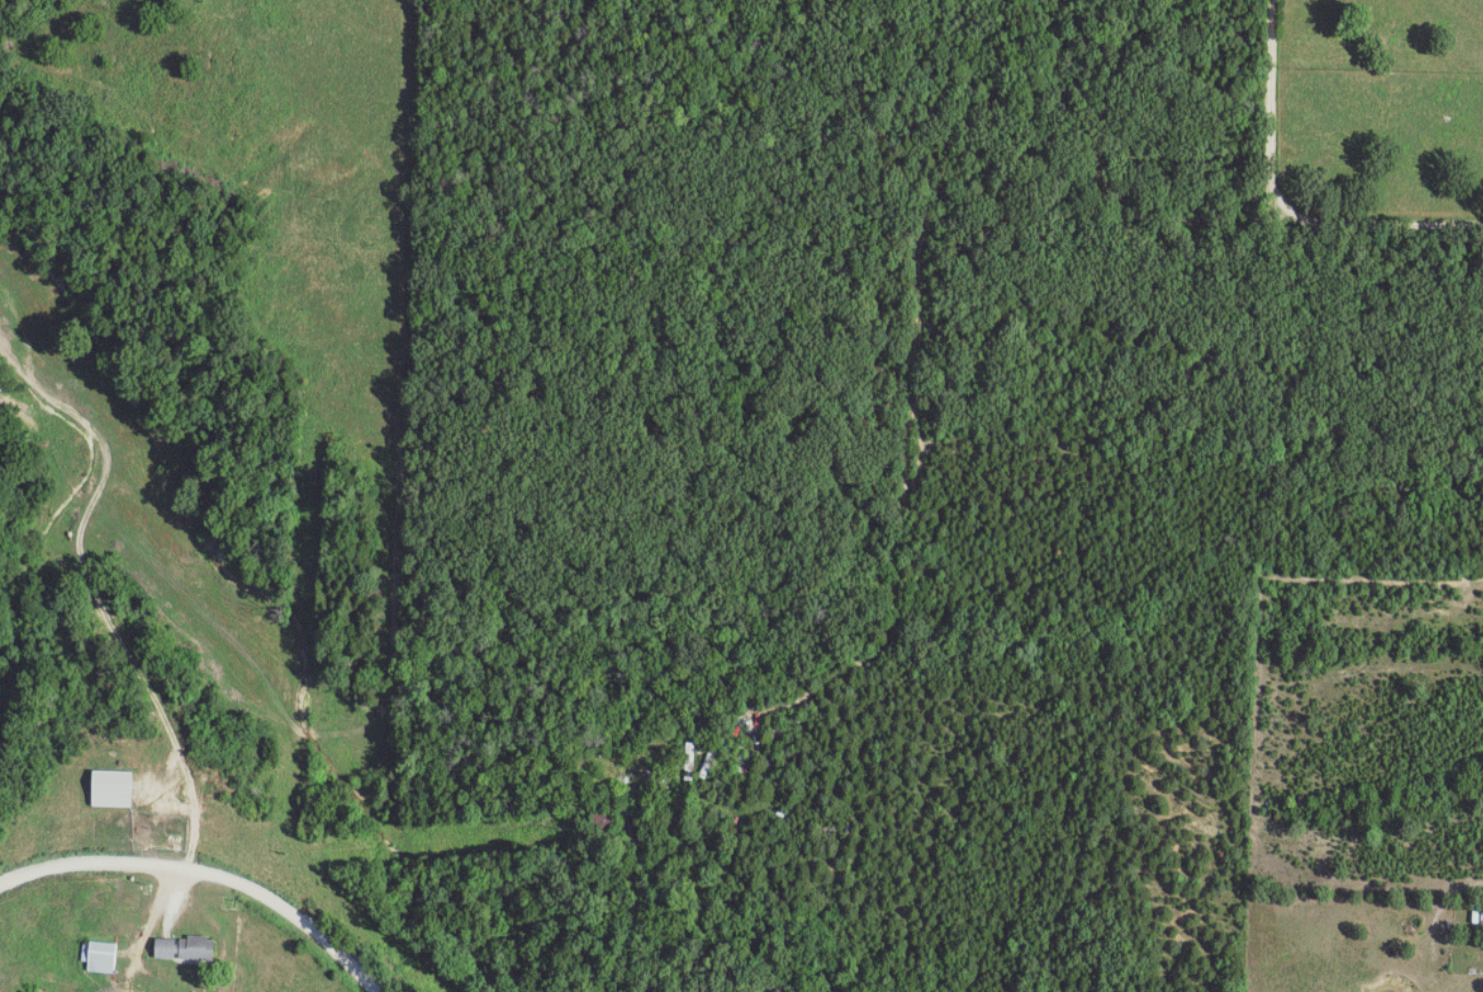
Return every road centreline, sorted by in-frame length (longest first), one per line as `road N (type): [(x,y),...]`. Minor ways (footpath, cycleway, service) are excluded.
road 1 (residential): [(420,880),(728,721),(786,704),(887,641),(900,621),(903,513),(923,467),(917,419),(927,216),(961,205),(1266,213),(1282,196)]
road 2 (residential): [(0,880),(57,862),(204,870),(266,895),(376,991)]

